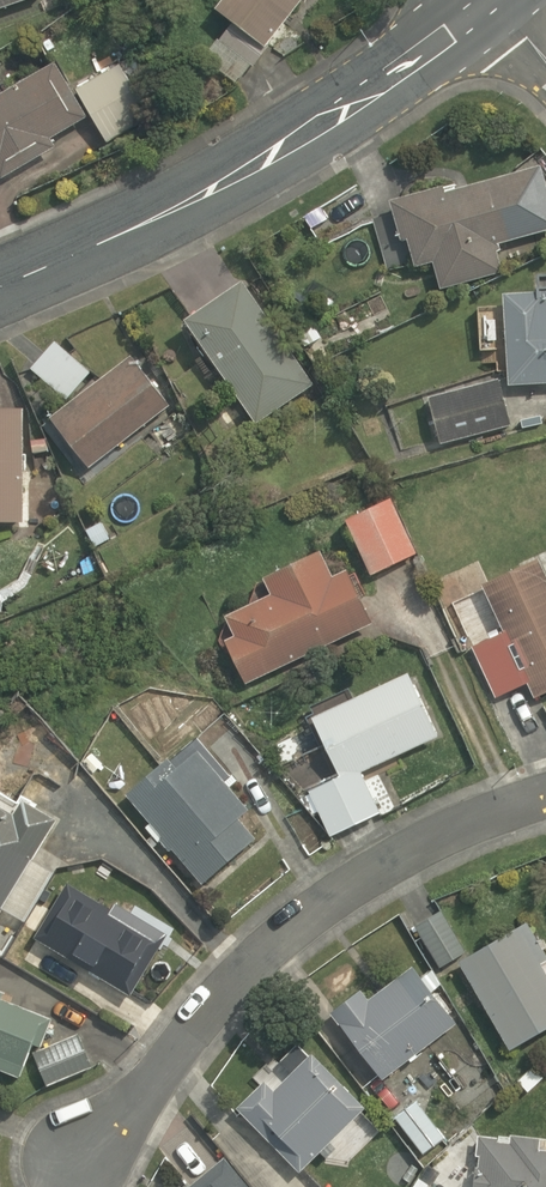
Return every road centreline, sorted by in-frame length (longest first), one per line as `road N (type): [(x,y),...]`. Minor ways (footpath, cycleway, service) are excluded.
road 1 (residential): [(545,801),(443,838),(318,909),(228,993),(136,1104),(74,1161)]
road 2 (tertiary): [(494,0),(351,103),(188,202),(0,283)]

